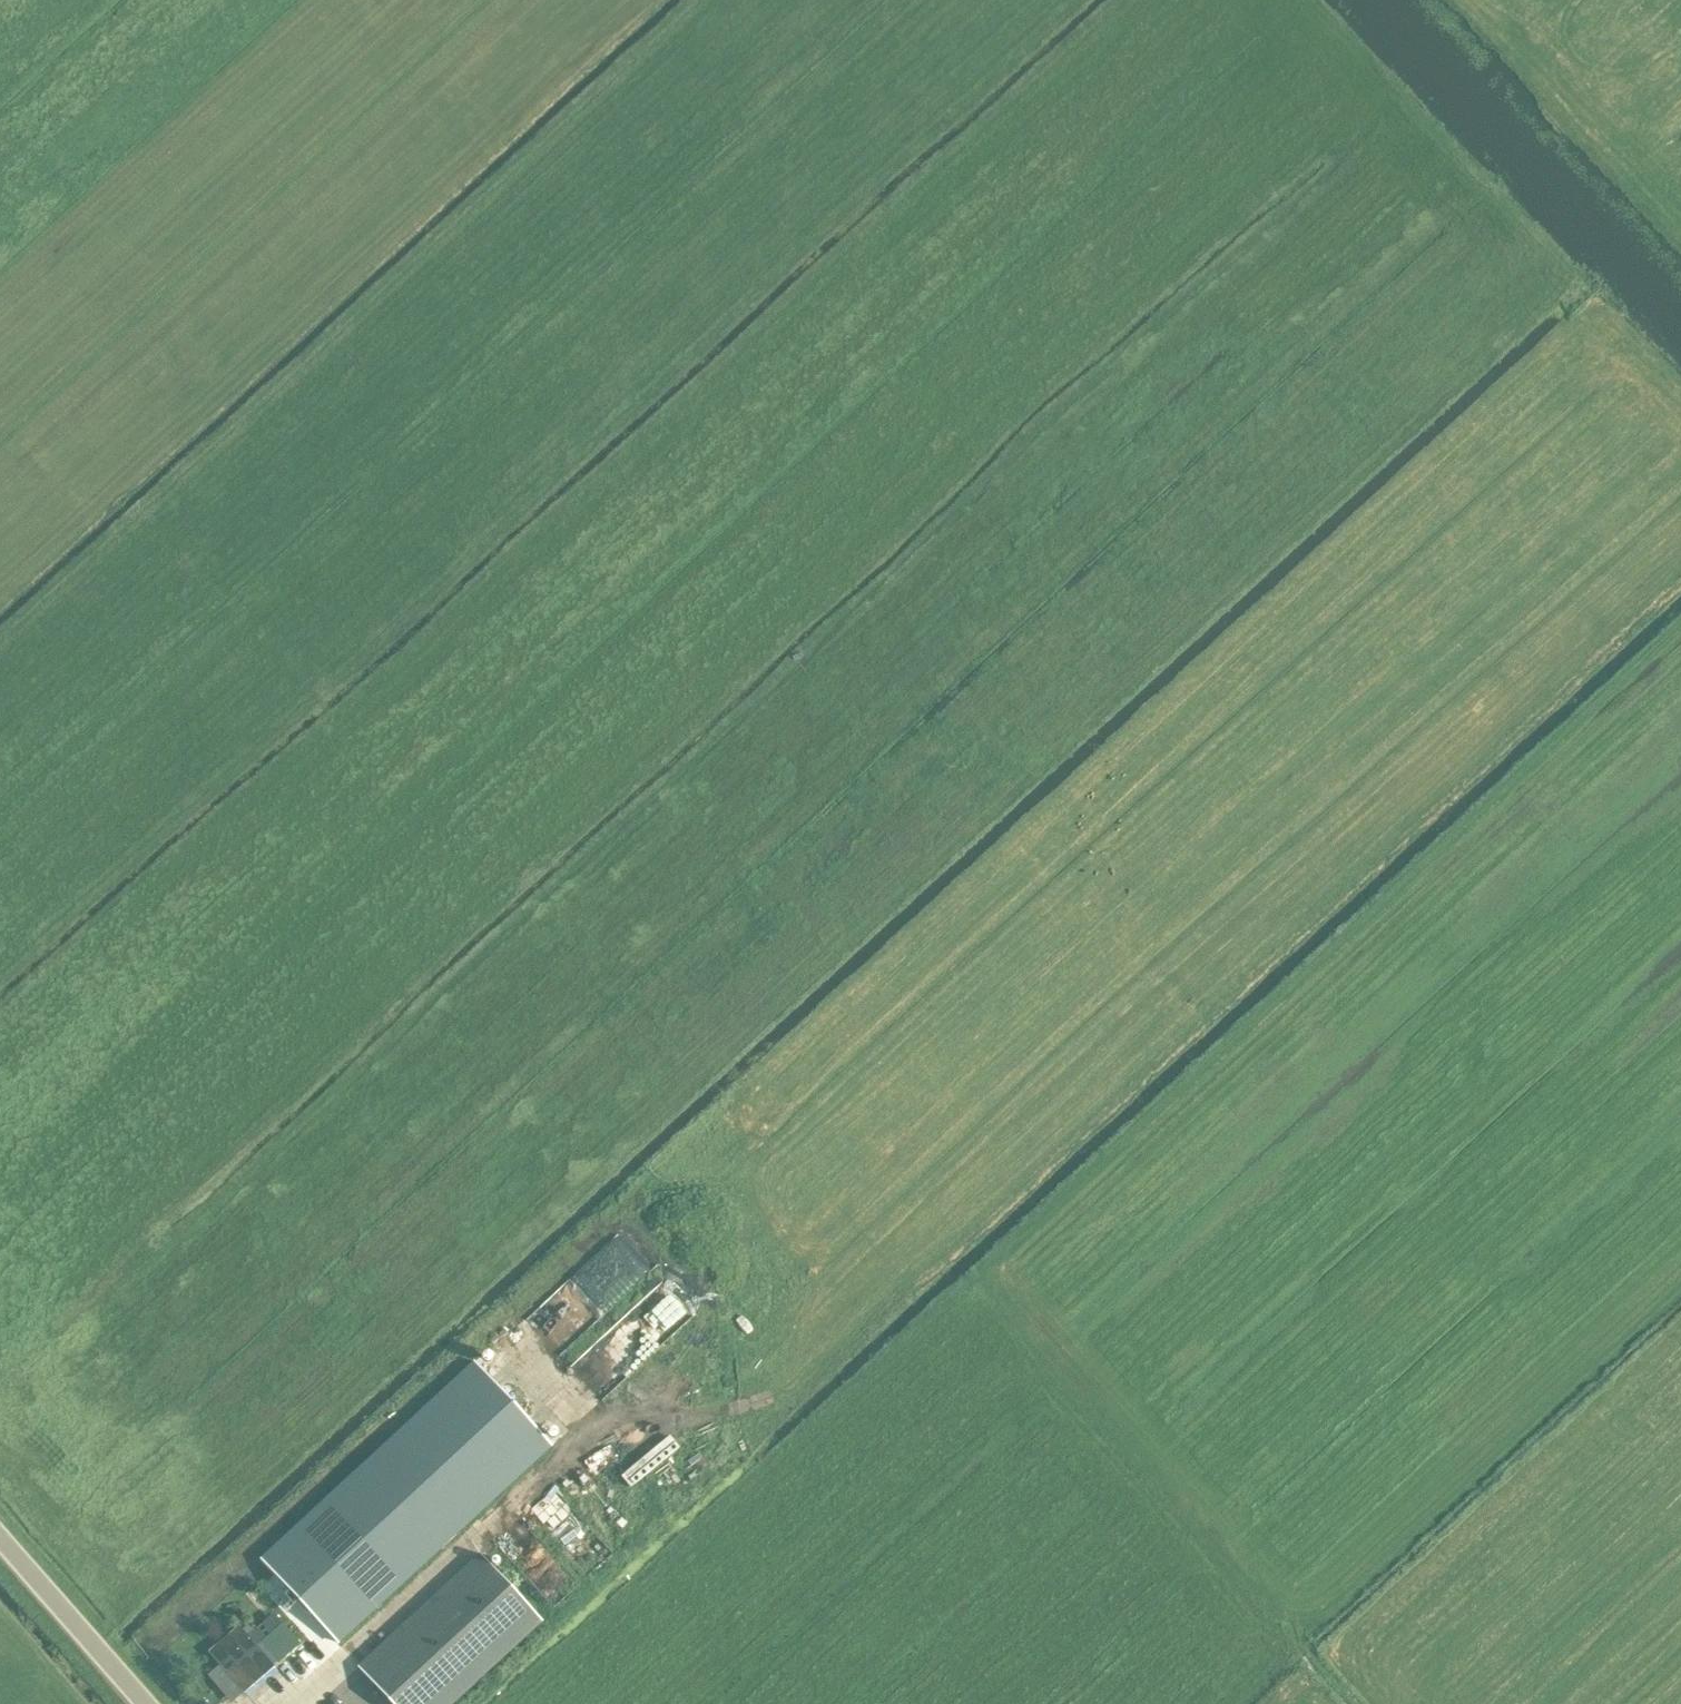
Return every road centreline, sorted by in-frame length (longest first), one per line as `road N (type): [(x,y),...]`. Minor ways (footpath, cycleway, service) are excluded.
road 1 (tertiary): [(145,1703),(0,1538)]

